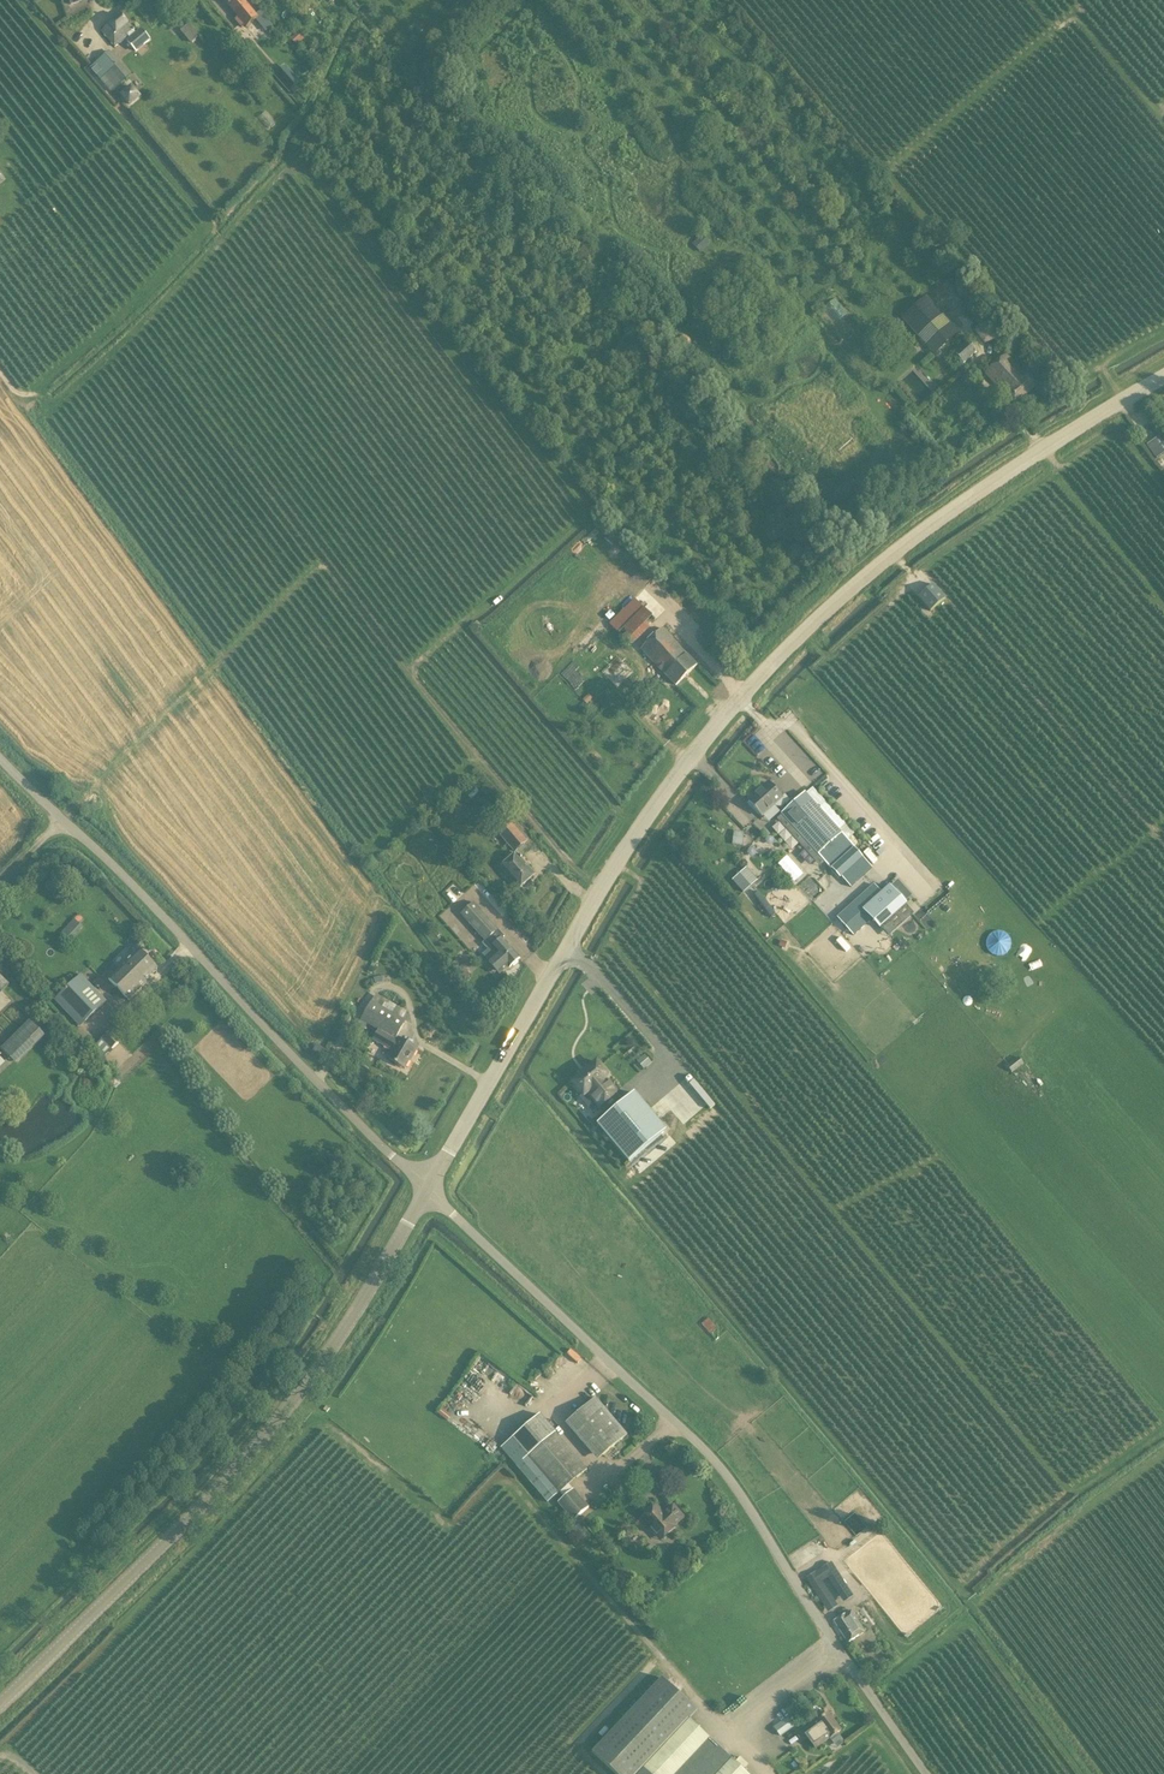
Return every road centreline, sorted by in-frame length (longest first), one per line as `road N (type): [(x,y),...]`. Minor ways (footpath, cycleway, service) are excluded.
road 1 (unclassified): [(429,1191),(589,915),(725,738),(820,636),(944,532),(1060,441),(1163,377)]
road 2 (unclassified): [(929,1773),(725,1470),(429,1191)]
road 3 (unclassified): [(0,1712),(245,1468),(321,1377),(429,1191)]
road 4 (unclassified): [(429,1191),(332,1103),(0,758)]

